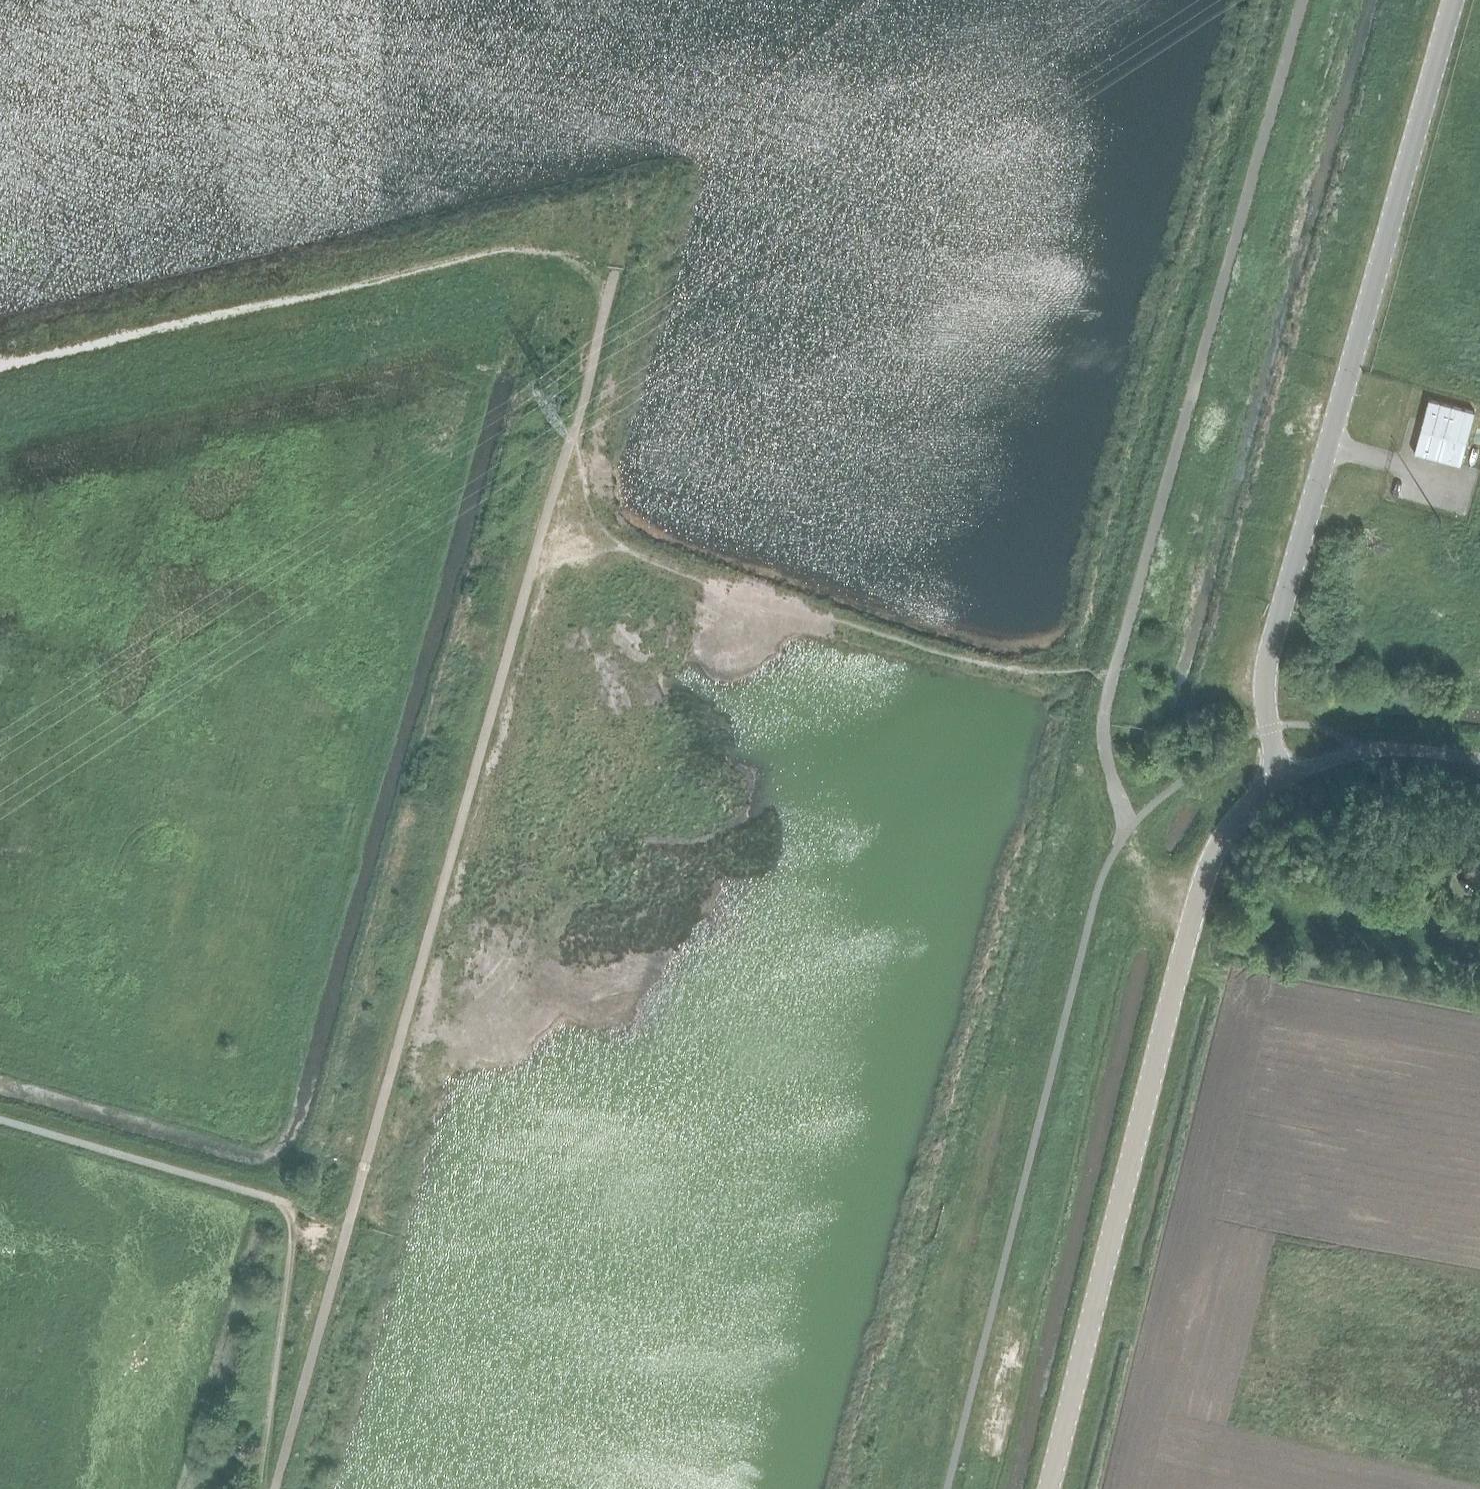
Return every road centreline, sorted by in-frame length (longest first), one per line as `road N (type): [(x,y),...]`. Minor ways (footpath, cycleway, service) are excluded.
road 1 (unclassified): [(1281,777),(1266,670),(1453,0)]
road 2 (unclassified): [(1046,1488),(1194,916)]
road 3 (unclassified): [(1281,777),(1231,825),(1194,916)]
road 4 (unclassified): [(1354,752),(1479,760)]

